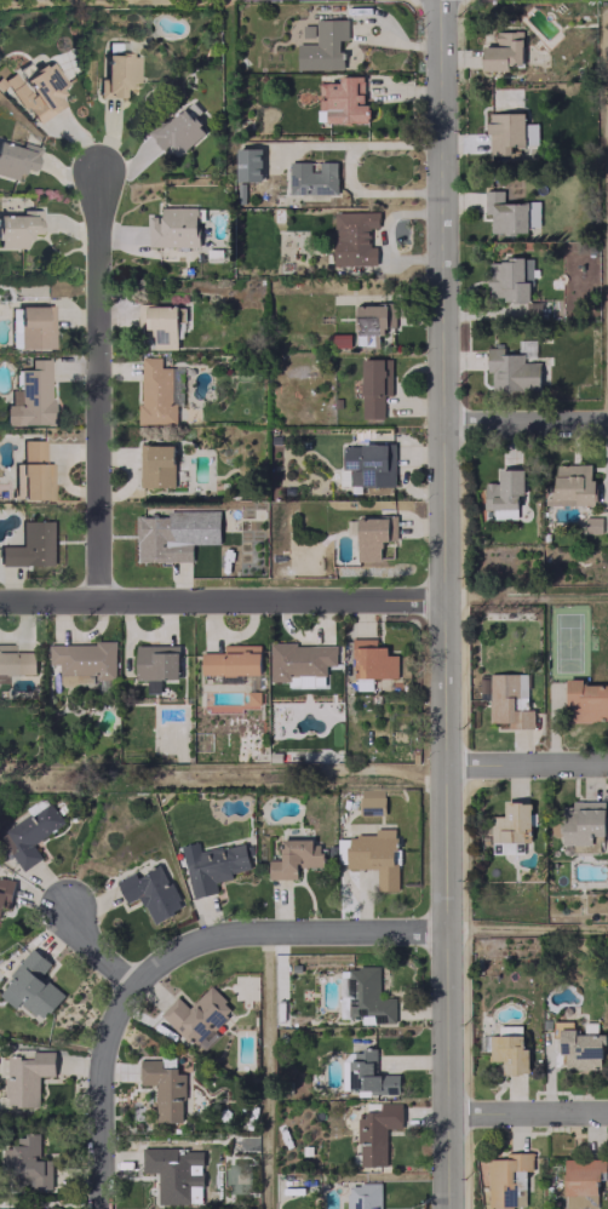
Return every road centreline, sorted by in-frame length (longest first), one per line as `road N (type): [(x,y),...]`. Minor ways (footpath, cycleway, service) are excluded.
road 1 (tertiary): [(438,0),(446,1208)]
road 2 (residential): [(0,598),(444,598)]
road 3 (residential): [(97,174),(101,598)]
road 4 (residential): [(99,1208),(99,1067),(132,985),(92,951),(62,905)]
road 5 (residential): [(132,985),(165,953),(208,935),(446,929)]
road 6 (residential): [(444,766),(607,764)]
road 7 (residential): [(446,1115),(607,1113)]
road 8 (residential): [(446,420),(607,419)]

